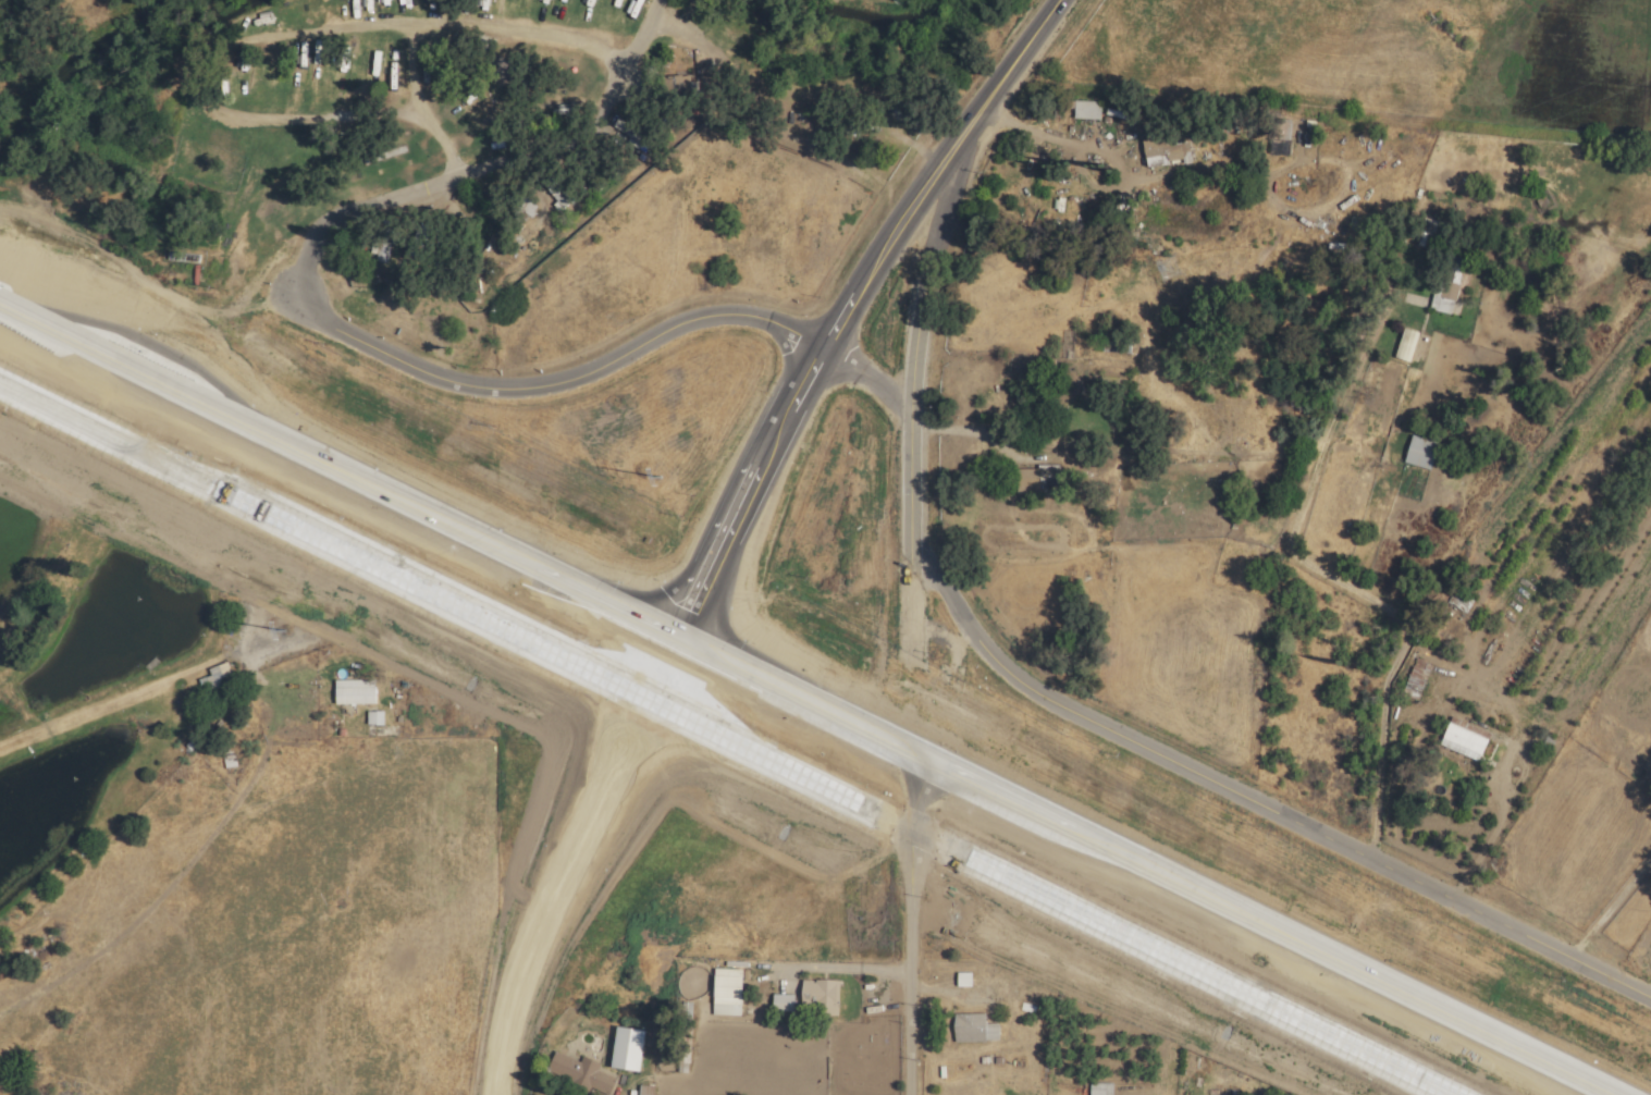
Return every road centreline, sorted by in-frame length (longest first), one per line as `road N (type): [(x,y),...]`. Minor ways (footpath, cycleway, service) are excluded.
road 1 (primary): [(1614,1094),(0,303)]
road 2 (primary): [(0,380),(1432,1085)]
road 3 (residential): [(822,354),(895,399),(932,565),(976,641),(1026,686),(1650,996)]
road 4 (tertiary): [(822,354),(572,872),(538,967),(515,1094)]
road 5 (residential): [(822,354),(779,331),(723,321),(663,341),(582,385),(495,397),(416,377),(334,336),(297,294)]
road 6 (residential): [(975,126),(822,354)]
road 7 (residential): [(910,938),(907,1094)]
road 8 (residential): [(975,126),(1065,0)]

